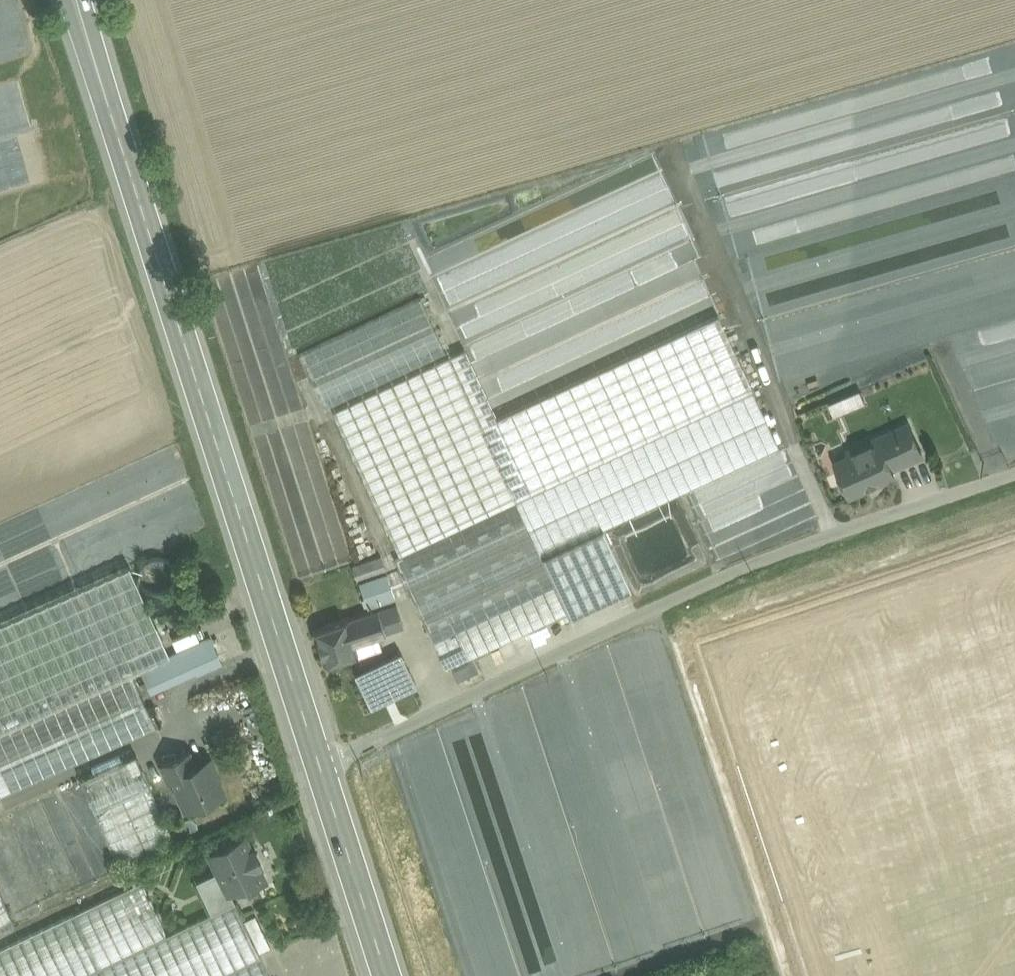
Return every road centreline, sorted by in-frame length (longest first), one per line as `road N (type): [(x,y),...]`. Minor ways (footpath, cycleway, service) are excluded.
road 1 (secondary): [(74,0),(387,975)]
road 2 (track): [(1014,479),(743,569),(319,764)]

